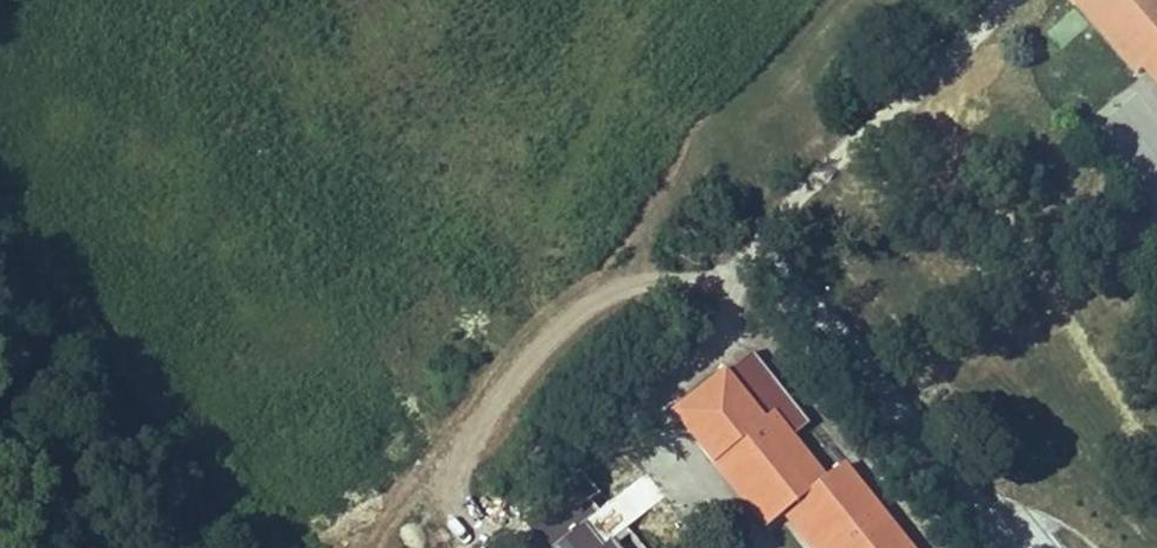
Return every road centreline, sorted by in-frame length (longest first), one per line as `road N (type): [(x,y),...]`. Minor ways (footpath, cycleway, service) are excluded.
road 1 (residential): [(731,547),(614,407),(707,326),(834,170),(1013,0)]

